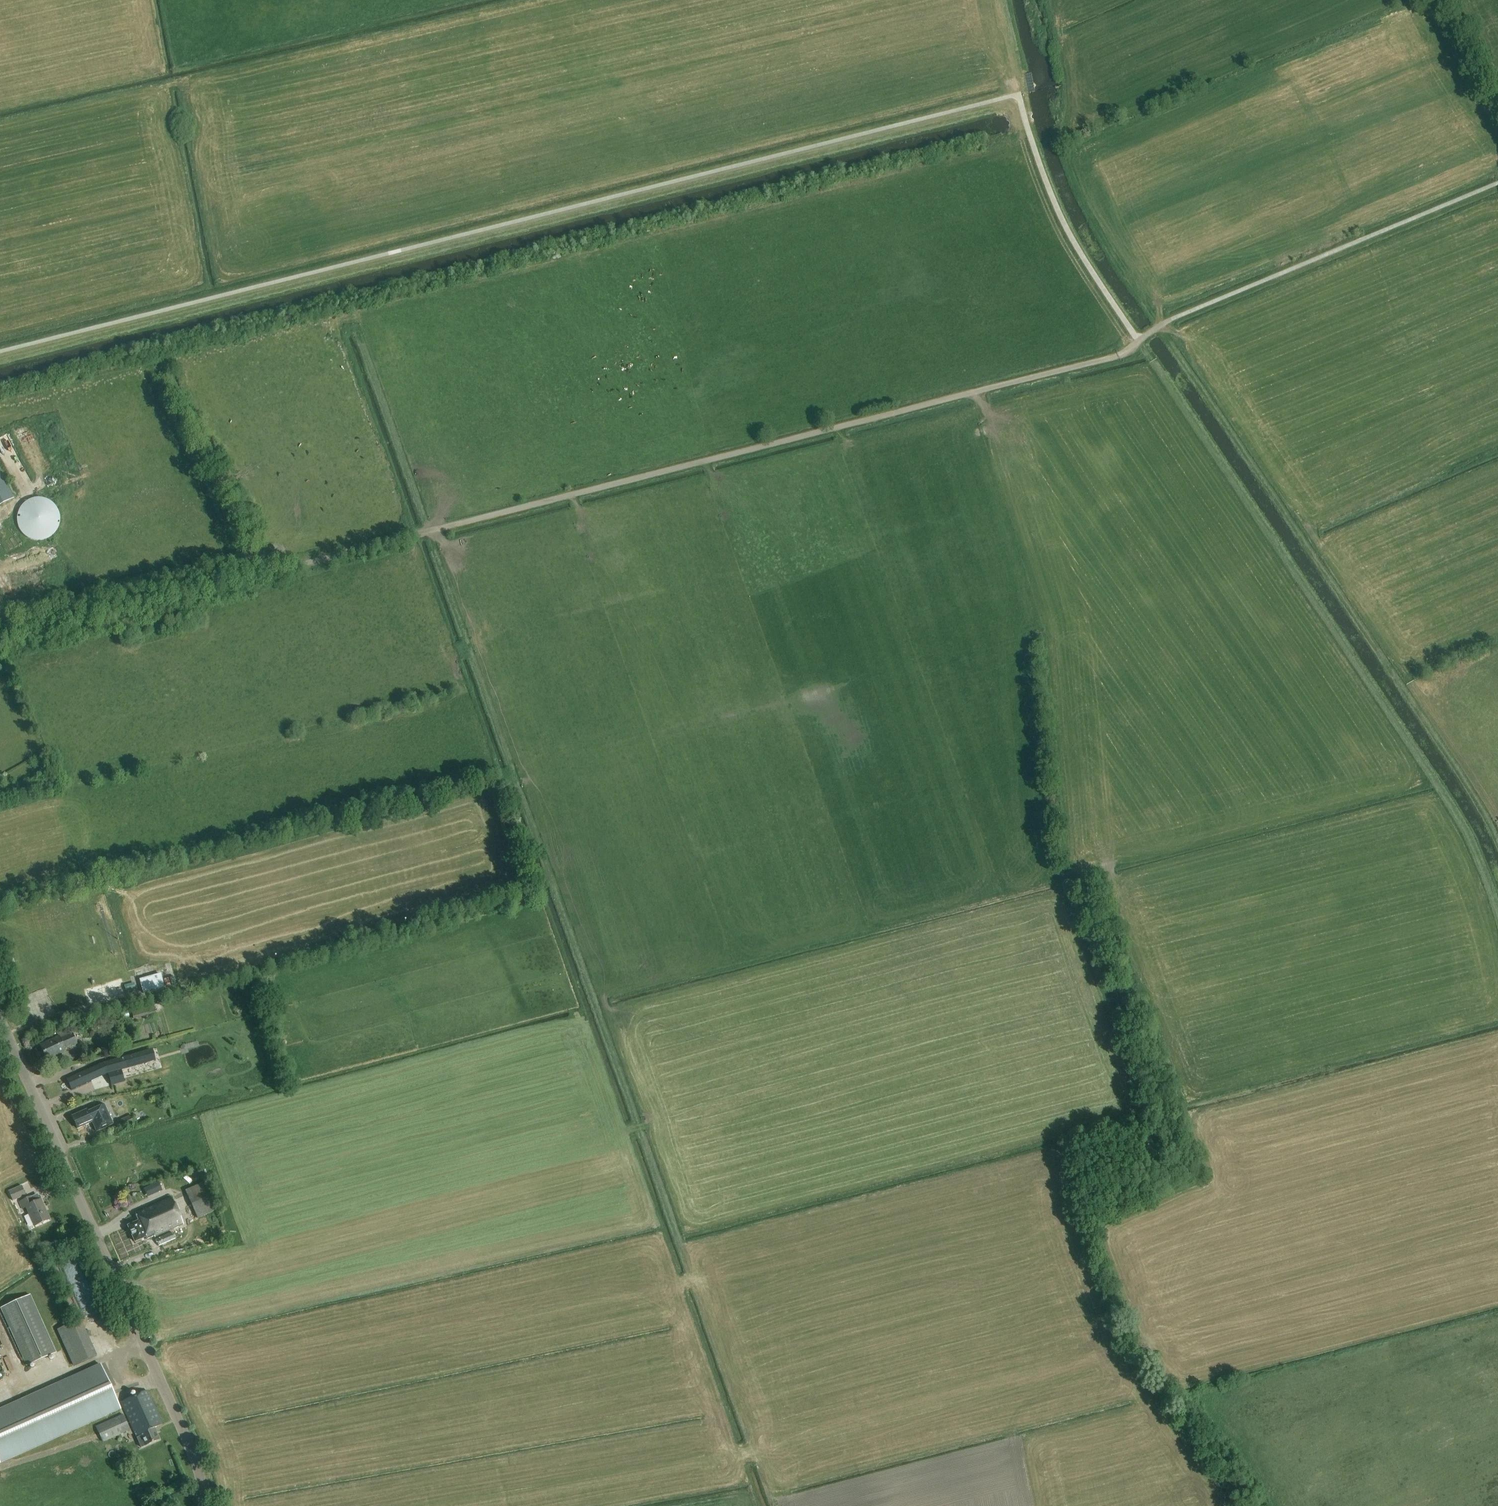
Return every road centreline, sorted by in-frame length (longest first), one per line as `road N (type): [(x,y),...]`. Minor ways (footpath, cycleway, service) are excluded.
road 1 (tertiary): [(202,1505),(202,1481),(0,1022)]

